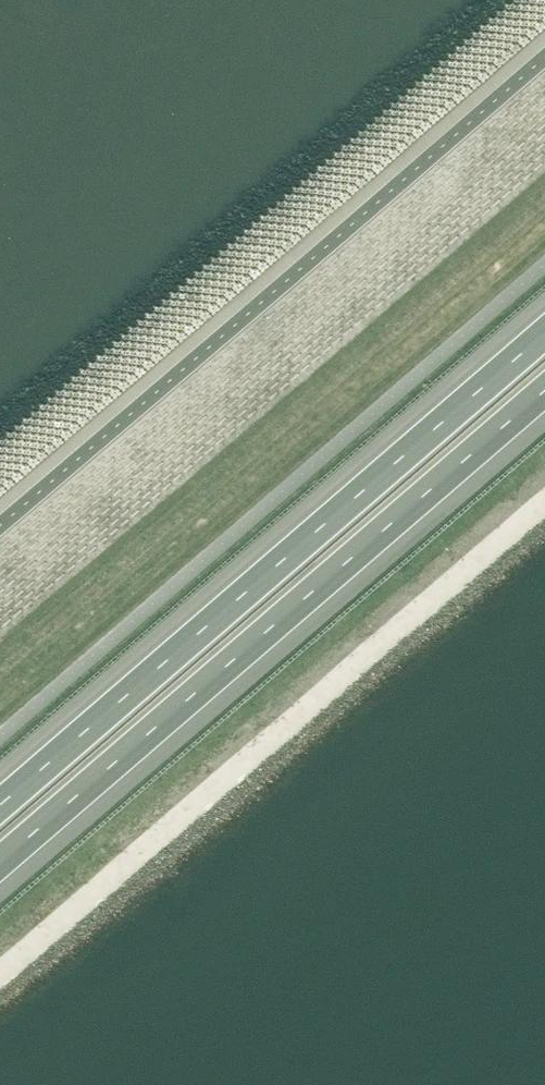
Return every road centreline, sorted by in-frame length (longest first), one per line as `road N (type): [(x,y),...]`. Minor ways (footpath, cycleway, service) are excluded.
road 1 (motorway): [(0,868),(544,396)]
road 2 (motorway): [(544,331),(0,803)]

